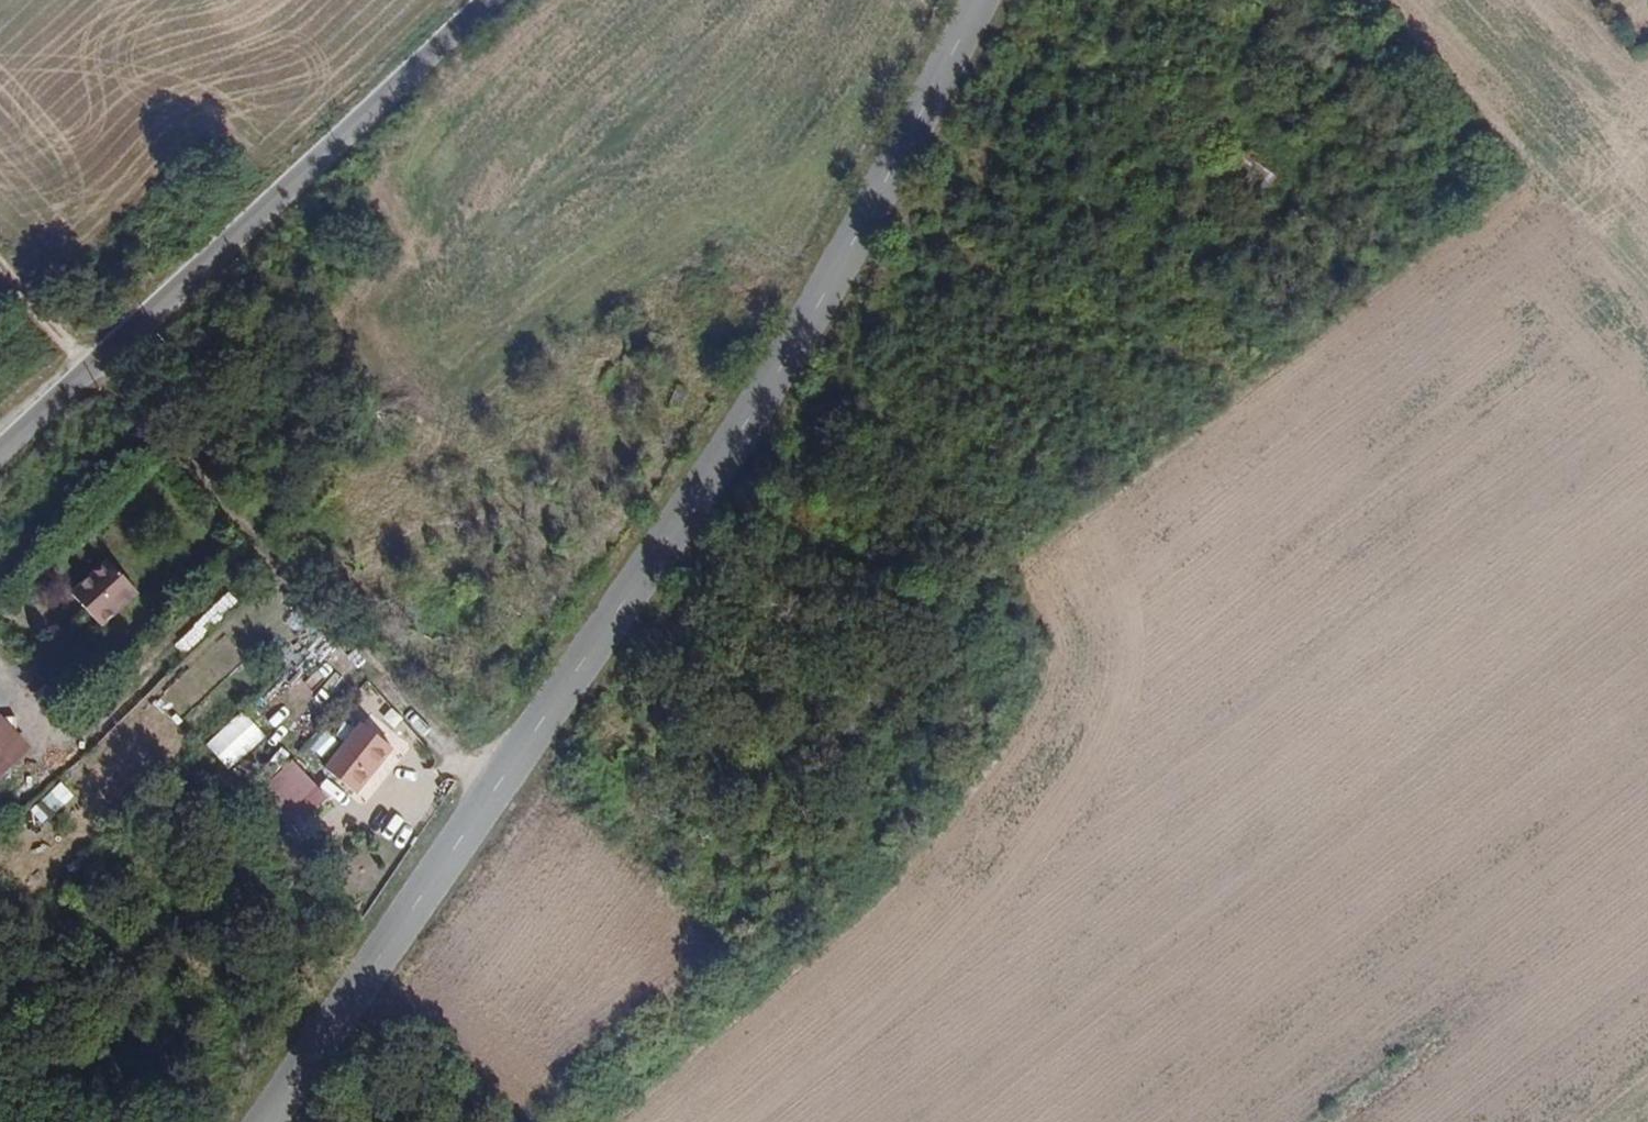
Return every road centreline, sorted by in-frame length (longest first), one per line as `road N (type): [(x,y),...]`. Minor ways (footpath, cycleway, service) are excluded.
road 1 (tertiary): [(982,0),(853,244),(502,781),(268,1121)]
road 2 (unclassified): [(493,0),(0,474)]

